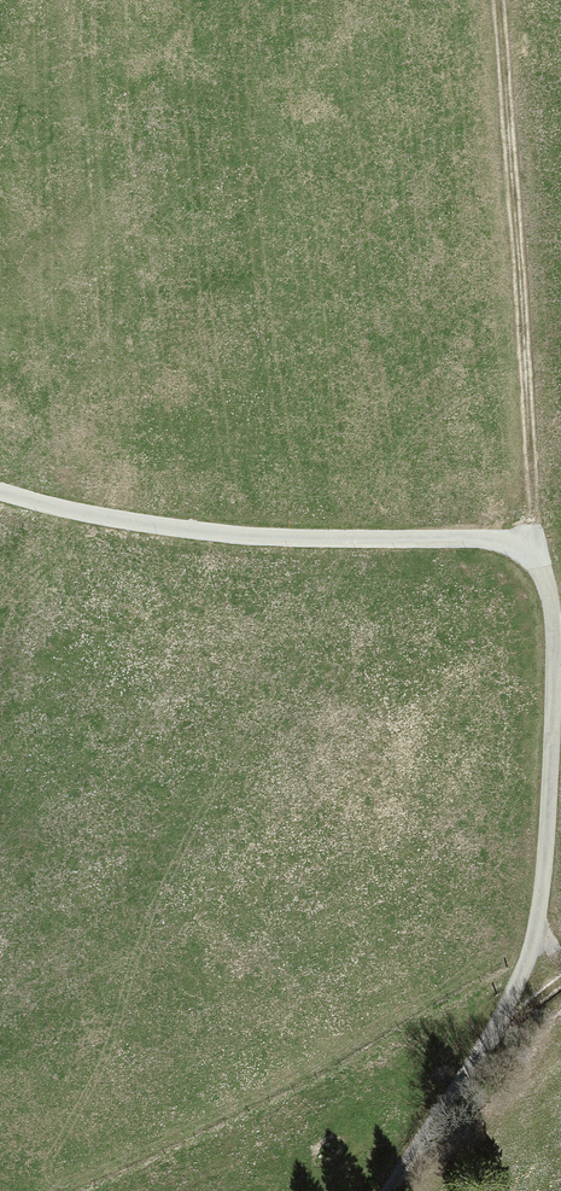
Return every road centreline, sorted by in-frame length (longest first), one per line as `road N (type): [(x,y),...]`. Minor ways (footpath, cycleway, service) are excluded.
road 1 (unclassified): [(393,1190),(490,1044),(524,975),(551,823),(553,609),(535,548),(199,533),(0,496)]
road 2 (track): [(535,548),(494,0)]

